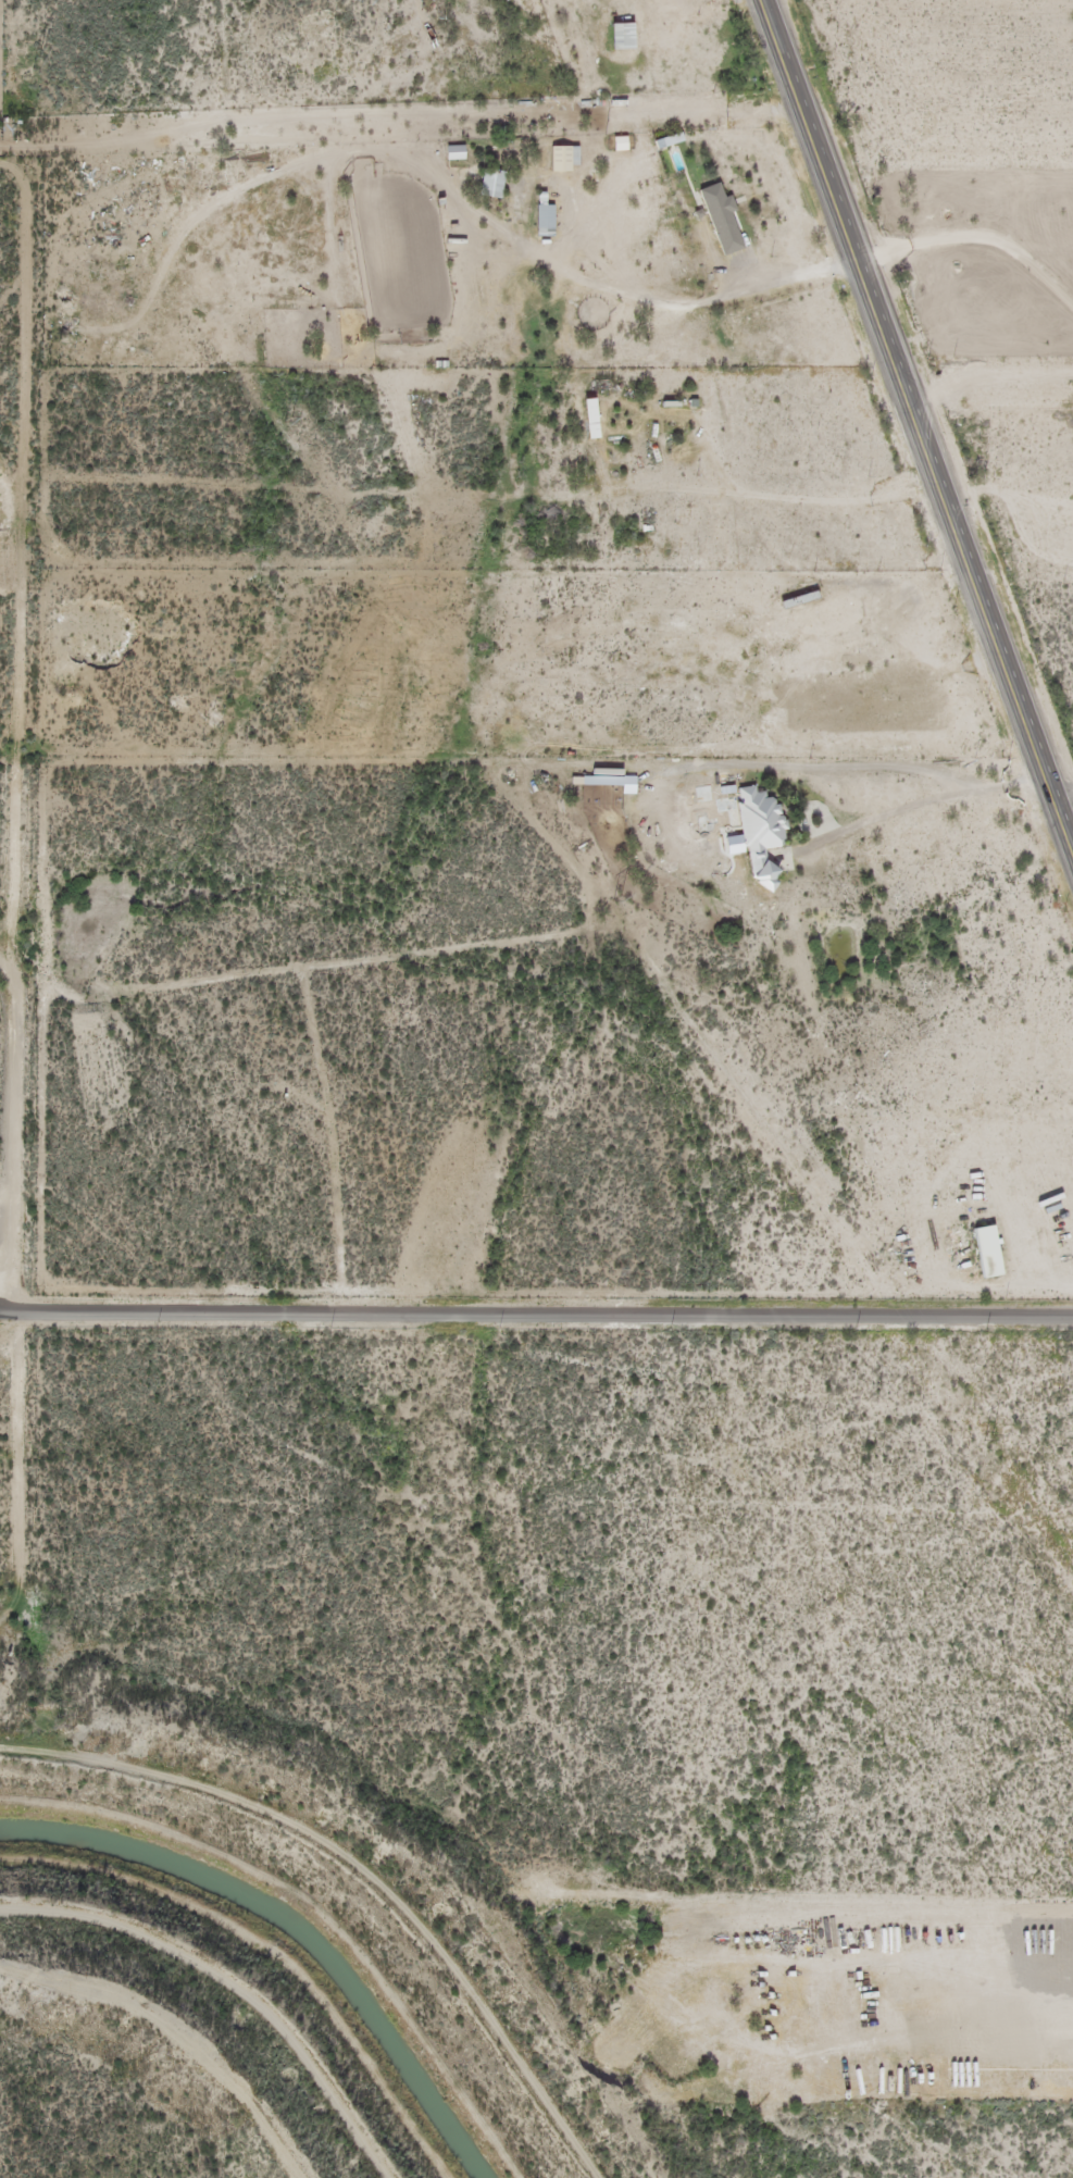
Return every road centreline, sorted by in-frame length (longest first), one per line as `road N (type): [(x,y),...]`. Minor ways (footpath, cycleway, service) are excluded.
road 1 (track): [(994,2177),(836,2089),(796,2054),(750,1963),(747,1922),(760,1876),(748,1839),(703,1794),(545,1725),(533,1672),(497,1615),(404,1504),(284,1439),(219,1389),(105,1230),(61,1195),(0,1177)]
road 2 (trunk): [(1072,851),(756,0)]
road 3 (track): [(228,0),(233,164),(228,185),(202,216),(162,226),(142,222),(35,116),(0,106)]
road 4 (track): [(545,1725),(287,1659),(87,1651)]
road 5 (track): [(1072,133),(825,188)]

